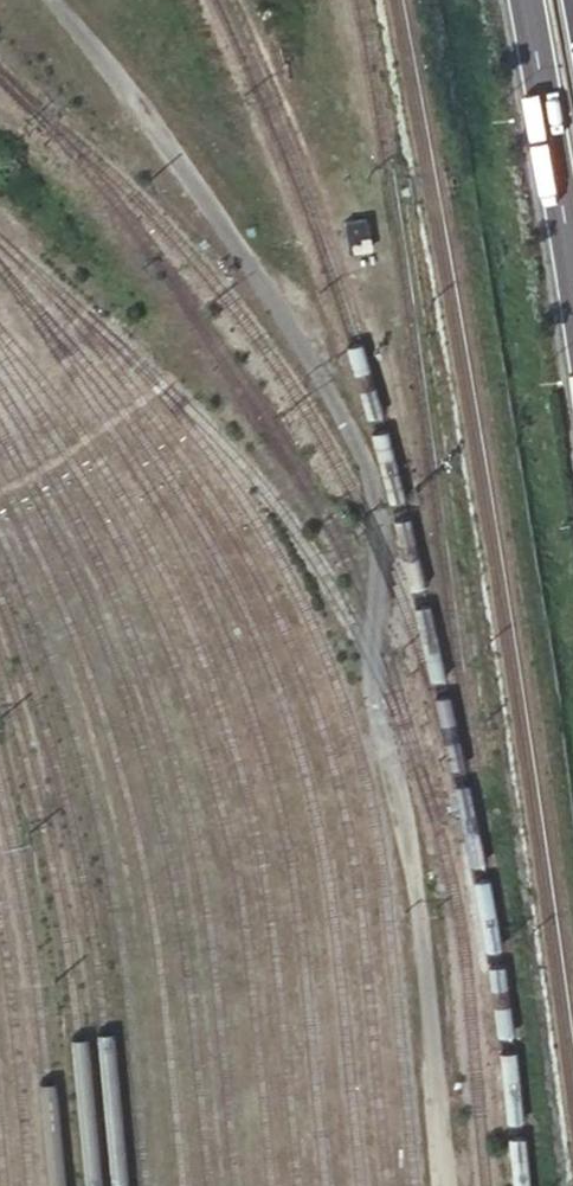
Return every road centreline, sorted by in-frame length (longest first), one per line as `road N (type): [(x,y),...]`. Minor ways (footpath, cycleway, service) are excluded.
road 1 (primary): [(528,0),(572,278)]

